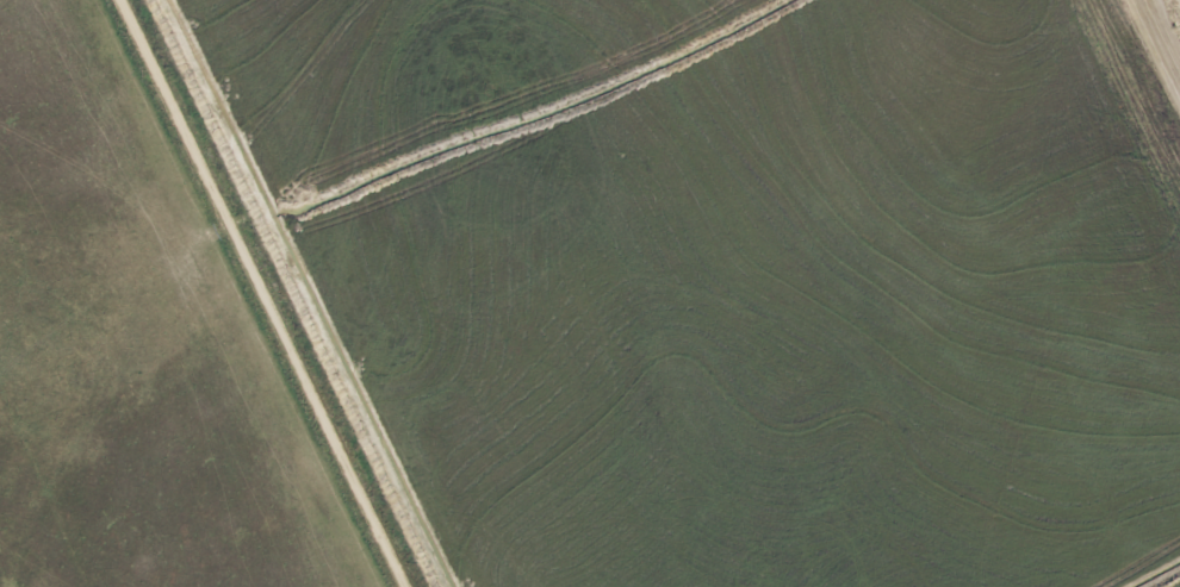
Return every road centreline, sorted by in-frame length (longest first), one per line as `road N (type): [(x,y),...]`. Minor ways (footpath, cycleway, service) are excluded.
road 1 (residential): [(117,0),(399,586)]

